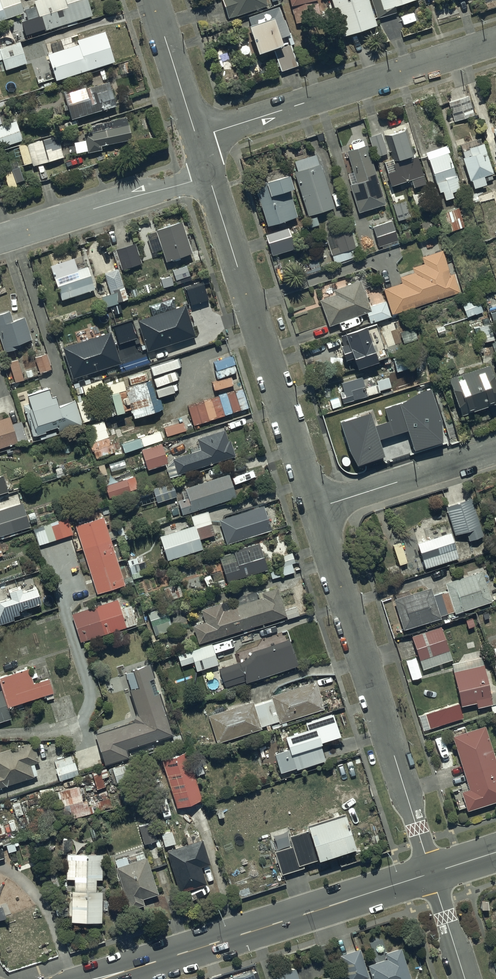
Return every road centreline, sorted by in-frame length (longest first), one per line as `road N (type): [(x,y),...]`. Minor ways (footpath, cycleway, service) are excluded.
road 1 (residential): [(316,508),(431,873)]
road 2 (residential): [(210,177),(316,508)]
road 3 (tertiary): [(431,873),(100,978)]
road 4 (residential): [(495,41),(197,138)]
road 5 (residential): [(210,177),(0,239)]
road 6 (residential): [(495,451),(316,508)]
road 7 (residential): [(153,0),(197,138)]

